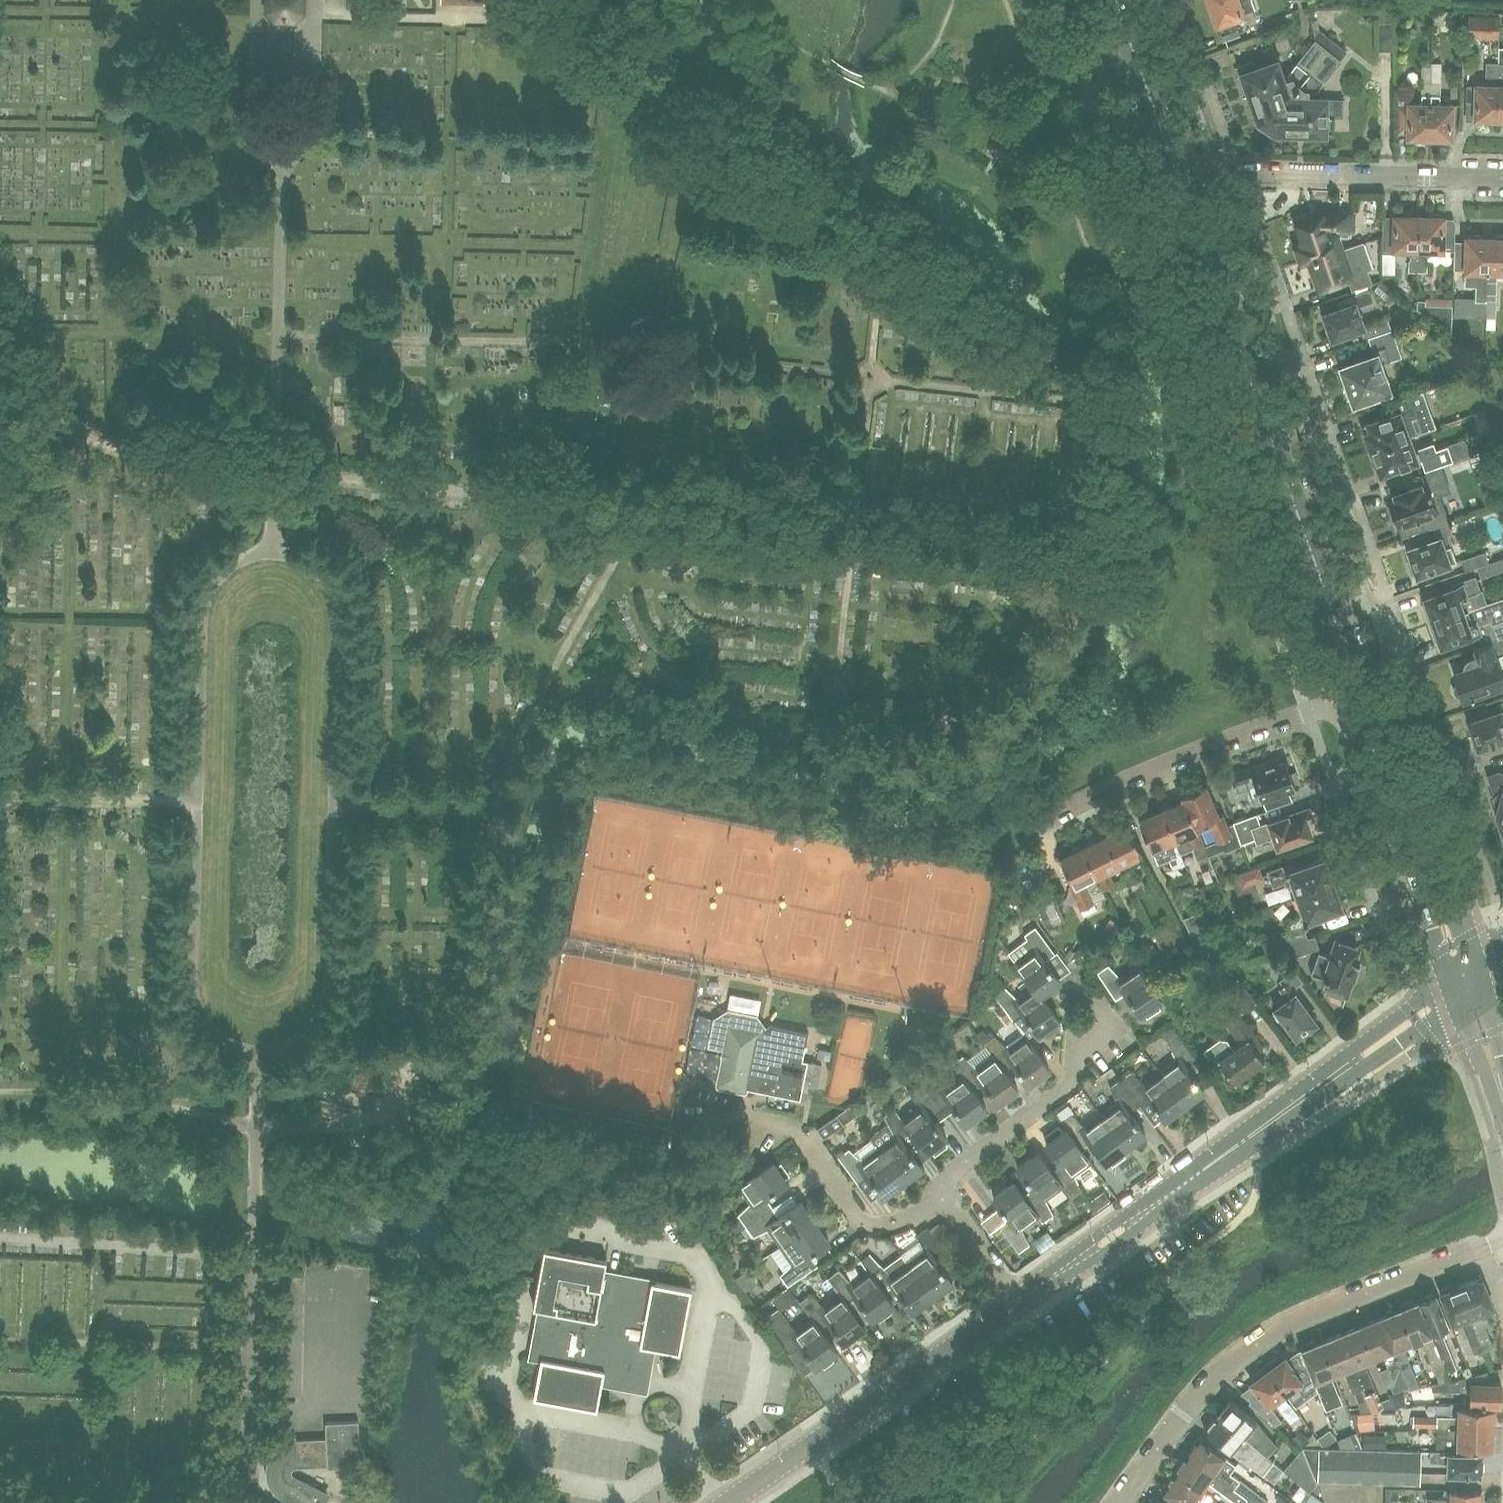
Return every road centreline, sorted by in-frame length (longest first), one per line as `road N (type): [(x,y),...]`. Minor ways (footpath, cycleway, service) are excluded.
road 1 (tertiary): [(1018,1304),(1462,978)]
road 2 (tertiary): [(1359,692),(1182,178)]
road 3 (residential): [(1118,1502),(1186,1413),(1238,1359),(1285,1329),(1502,1234)]
road 4 (tertiary): [(726,1502),(1018,1304)]
road 5 (residential): [(1034,828),(1150,770),(1359,692)]
road 6 (residential): [(1502,178),(1182,178)]
road 7 (tertiary): [(1462,978),(1359,692)]
road 8 (residential): [(938,1196),(951,1173),(1065,1079),(1117,1014)]
road 9 (residential): [(938,1196),(893,1221),(859,1221),(799,1137)]
road 10 (tertiary): [(1182,178),(1129,38)]
road 11 (residential): [(1018,1304),(938,1196)]
road 12 (tertiary): [(1502,1103),(1462,978)]

